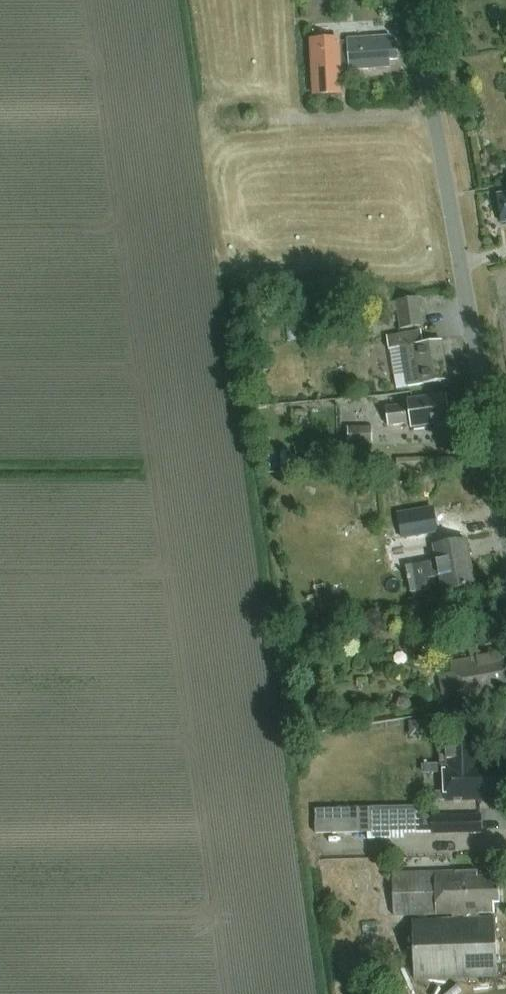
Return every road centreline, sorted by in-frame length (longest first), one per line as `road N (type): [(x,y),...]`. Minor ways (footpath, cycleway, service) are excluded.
road 1 (residential): [(505,550),(413,0)]

